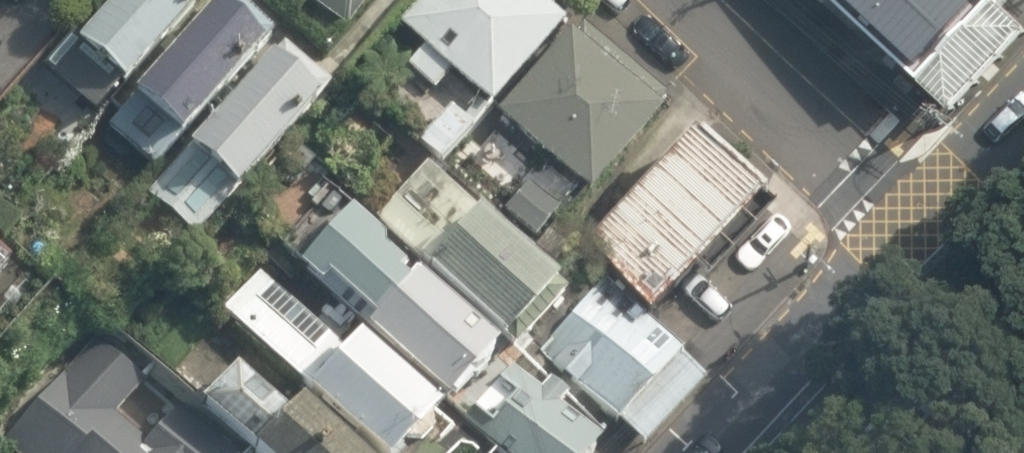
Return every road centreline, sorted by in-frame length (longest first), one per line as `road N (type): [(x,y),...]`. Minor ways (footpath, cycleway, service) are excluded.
road 1 (residential): [(679,0),(947,252)]
road 2 (secondary): [(947,252),(760,452)]

